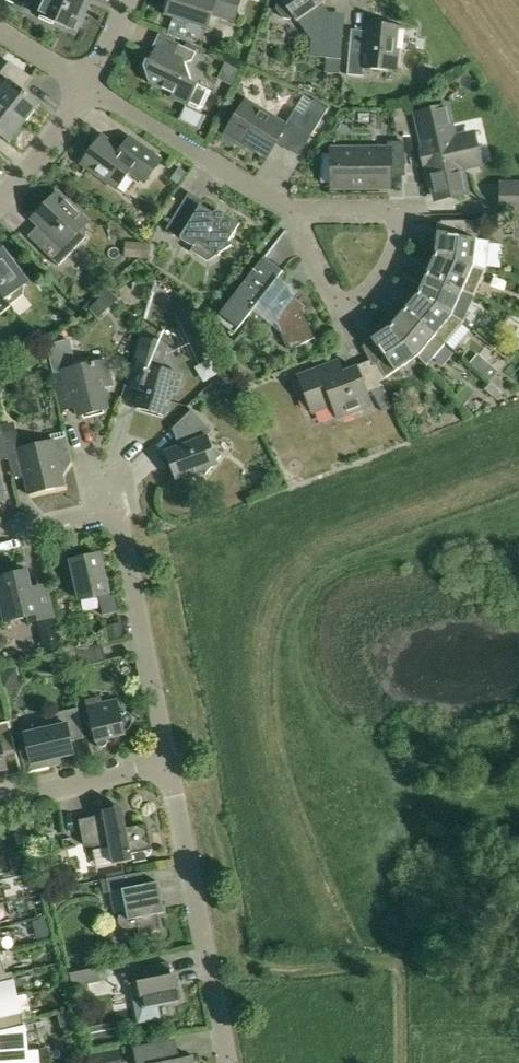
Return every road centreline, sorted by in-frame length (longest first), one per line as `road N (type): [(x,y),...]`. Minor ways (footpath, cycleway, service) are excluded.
road 1 (residential): [(170,763),(118,508),(0,535)]
road 2 (residential): [(284,207),(337,310),(369,291),(392,262),(397,209)]
road 3 (residential): [(284,207),(85,87)]
road 4 (residential): [(214,976),(170,763)]
road 5 (residential): [(0,802),(170,763)]
road 6 (residential): [(0,187),(85,87)]

